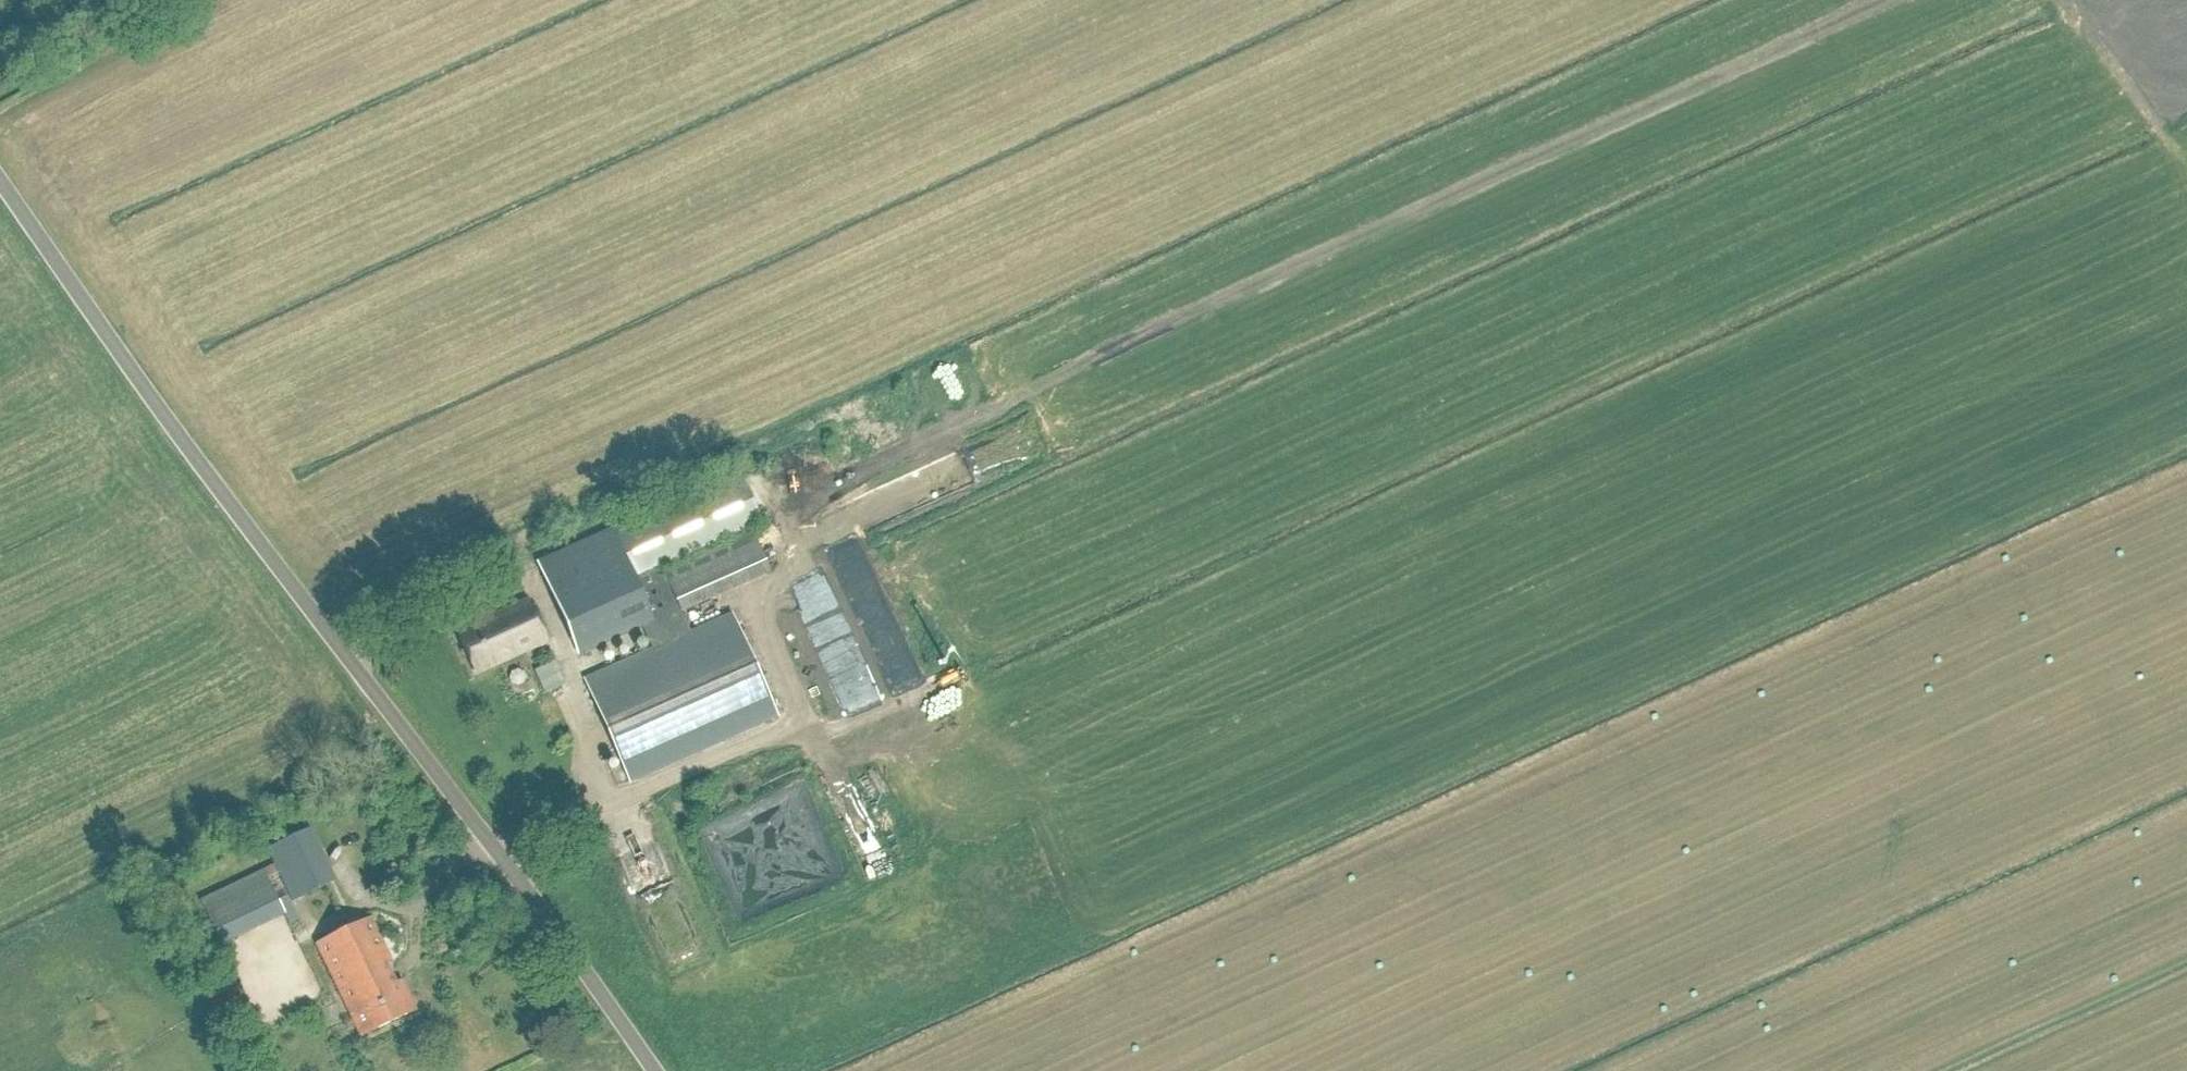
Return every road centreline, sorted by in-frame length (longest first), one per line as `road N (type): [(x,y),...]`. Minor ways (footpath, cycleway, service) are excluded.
road 1 (unclassified): [(645,1070),(0,158)]

